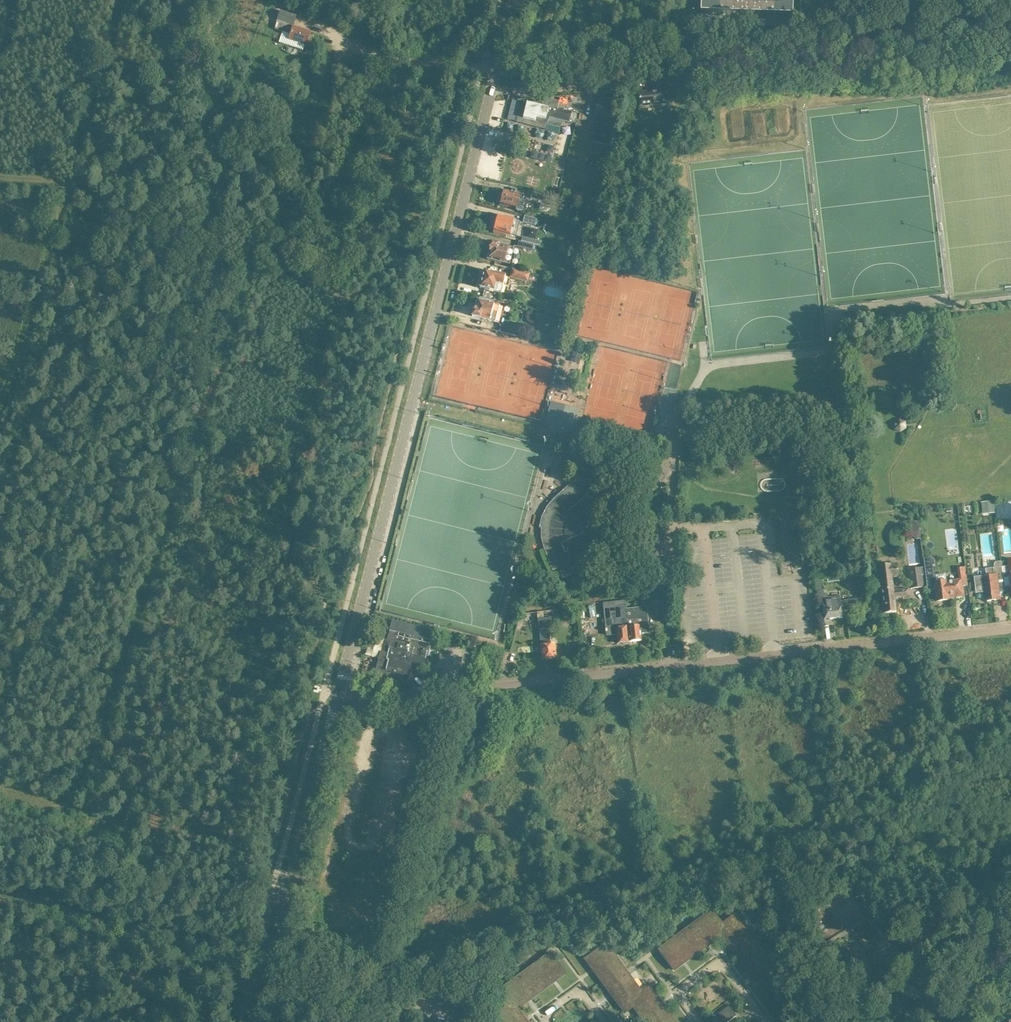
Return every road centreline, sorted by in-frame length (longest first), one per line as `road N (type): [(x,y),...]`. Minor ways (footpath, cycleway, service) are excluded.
road 1 (tertiary): [(338,696),(519,0)]
road 2 (residential): [(338,696),(1010,628)]
road 3 (tertiary): [(255,1021),(338,696)]

